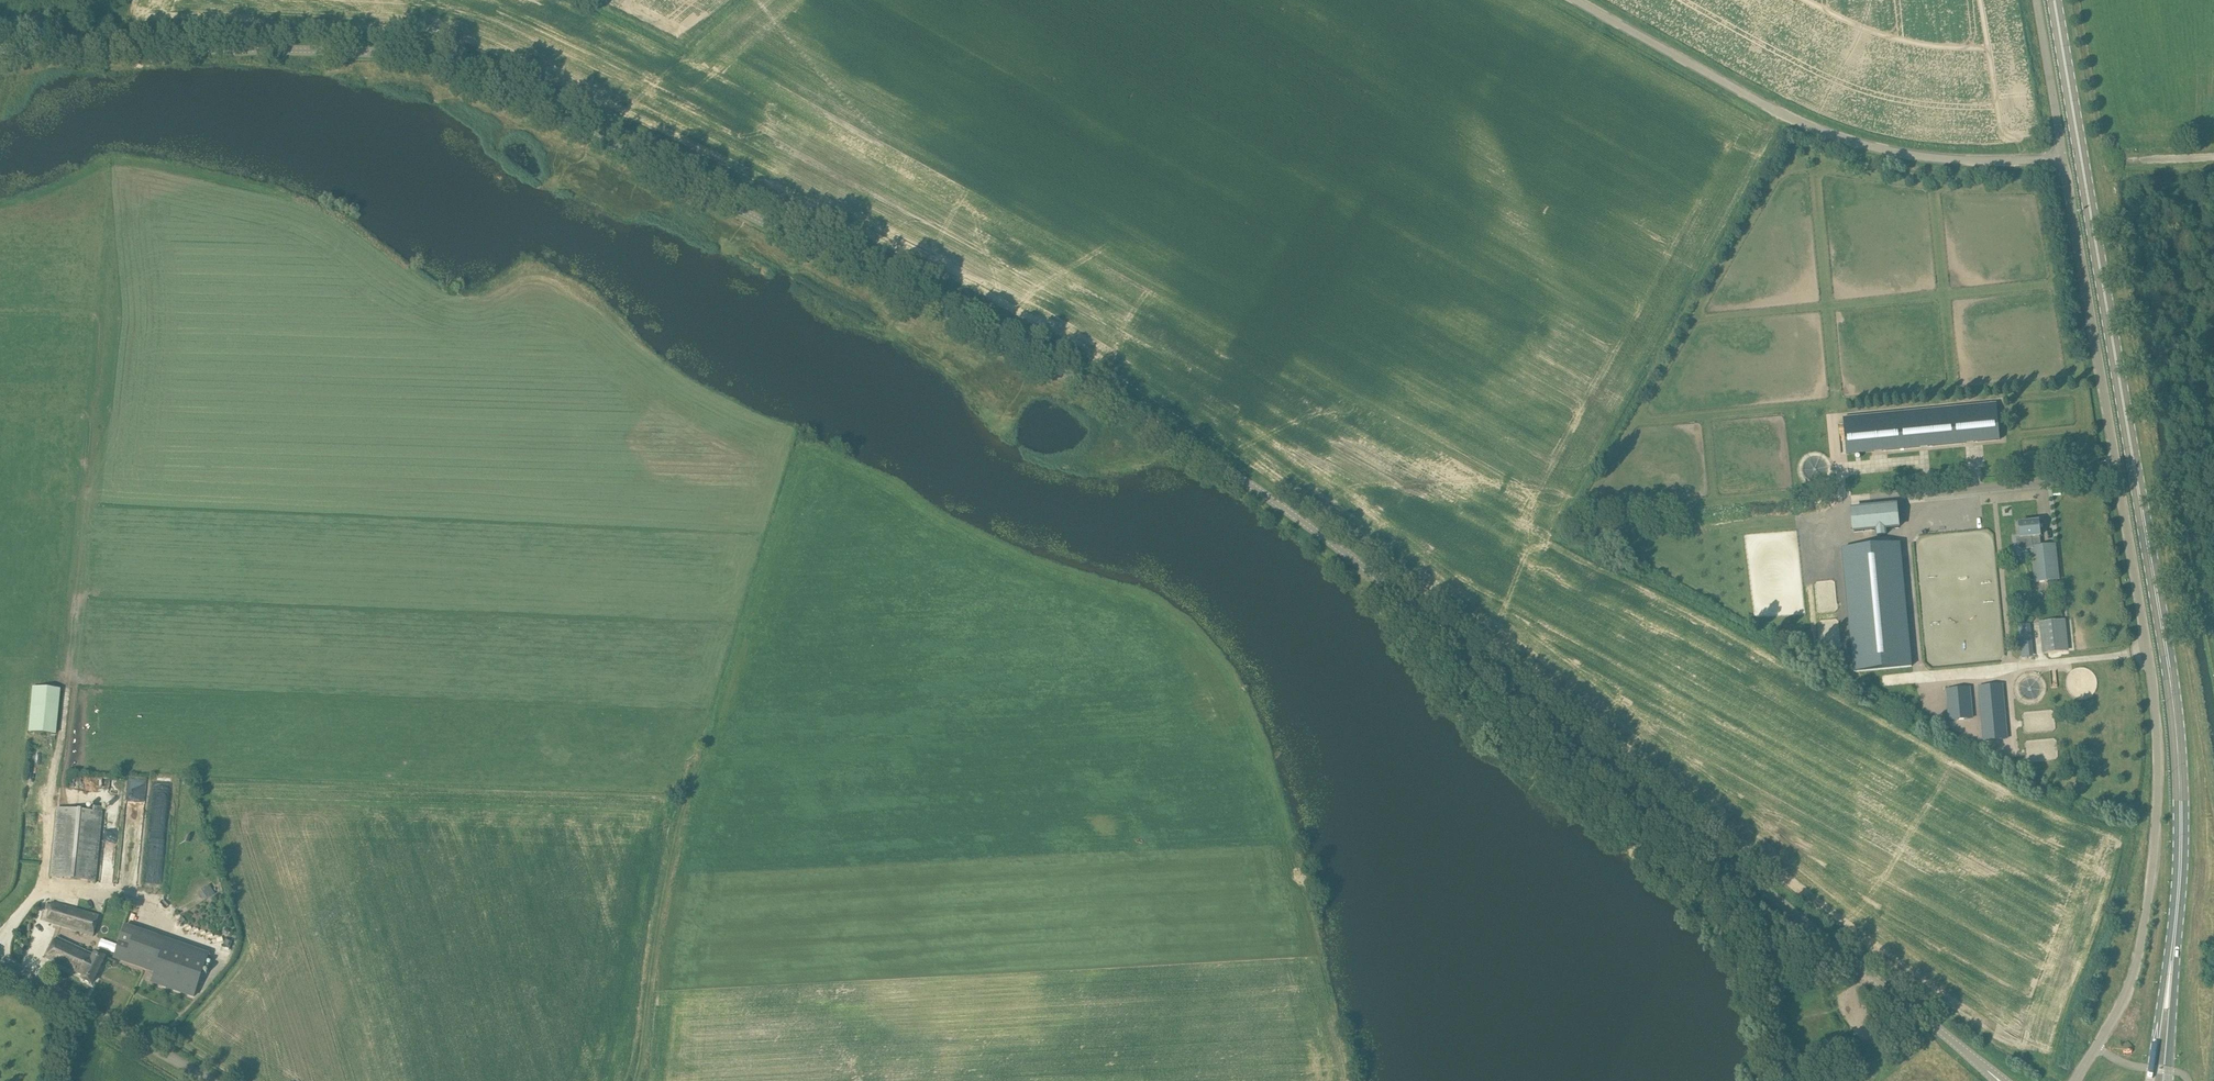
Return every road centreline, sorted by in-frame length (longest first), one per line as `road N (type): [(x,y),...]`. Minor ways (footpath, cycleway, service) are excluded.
road 1 (tertiary): [(2002,1080),(1343,550),(1066,373),(425,57),(385,50),(0,47)]
road 2 (primary): [(2172,960),(2182,811),(2174,693),(2053,0)]
road 3 (unclassified): [(2064,161),(2145,634),(2159,760),(2152,877),(2134,975),(2076,1080)]
road 4 (unclassified): [(2064,161),(1912,159),(1832,137),(1578,0)]
road 5 (unclassified): [(633,1080),(691,776)]
road 6 (unclassified): [(212,1080),(0,956)]
road 7 (unclassified): [(2035,0),(2064,161)]
road 8 (primary): [(2172,960),(2150,1080)]
road 9 (primary): [(2168,1080),(2172,960)]

